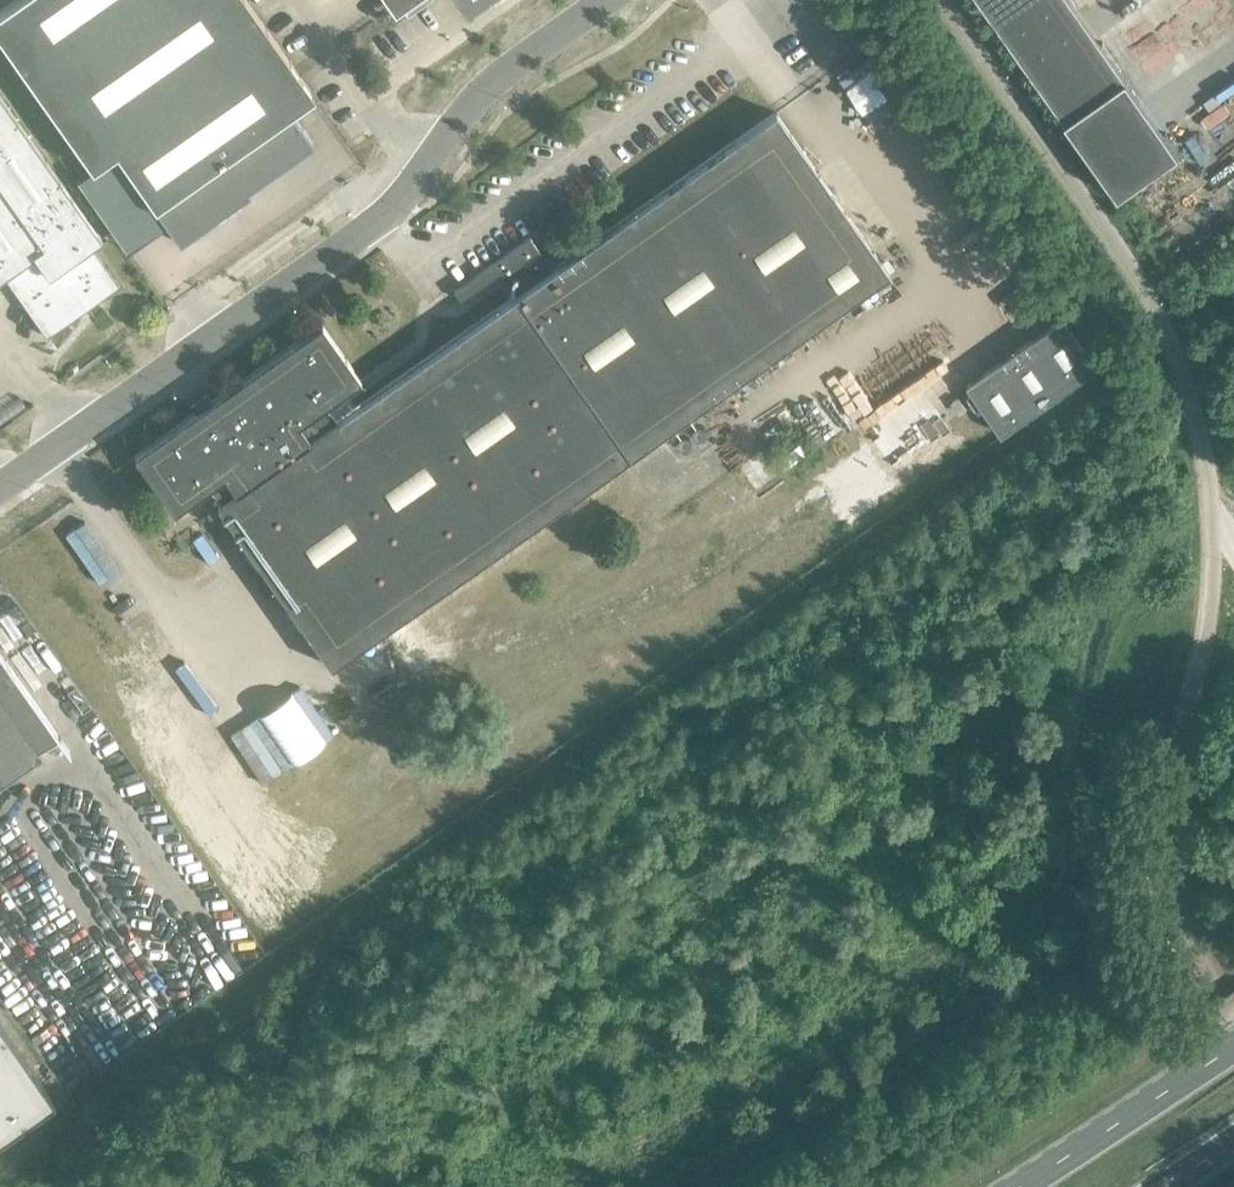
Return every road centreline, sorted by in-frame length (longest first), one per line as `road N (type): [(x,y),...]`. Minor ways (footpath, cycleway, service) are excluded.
road 1 (unclassified): [(0,494),(352,248),(483,102),(619,0)]
road 2 (trunk): [(1233,1047),(1015,1186)]

